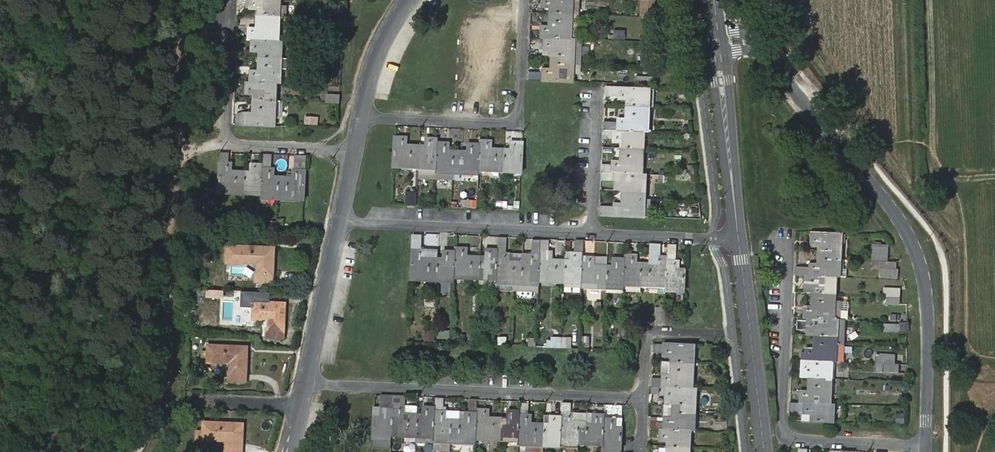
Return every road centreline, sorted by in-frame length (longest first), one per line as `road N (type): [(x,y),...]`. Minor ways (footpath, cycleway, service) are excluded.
road 1 (residential): [(926,447),(928,296),(913,245),(764,52),(717,43)]
road 2 (track): [(898,0),(904,158),(781,0)]
road 3 (residential): [(309,383),(645,400)]
road 4 (residential): [(926,447),(796,441),(782,427),(789,245)]
road 5 (residential): [(361,118),(516,126),(525,0)]
road 6 (residential): [(340,224),(597,237)]
road 7 (residential): [(355,152),(224,145),(235,27)]
road 8 (track): [(930,0),(933,160),(966,178),(994,177)]
road 9 (secondary): [(764,451),(739,238)]
road 10 (secondary): [(739,238),(717,43)]
road 11 (residential): [(340,224),(309,383)]
road 12 (residential): [(739,238),(597,237)]
road 13 (residential): [(597,237),(600,105)]
road 14 (residential): [(409,0),(384,35),(361,118)]

